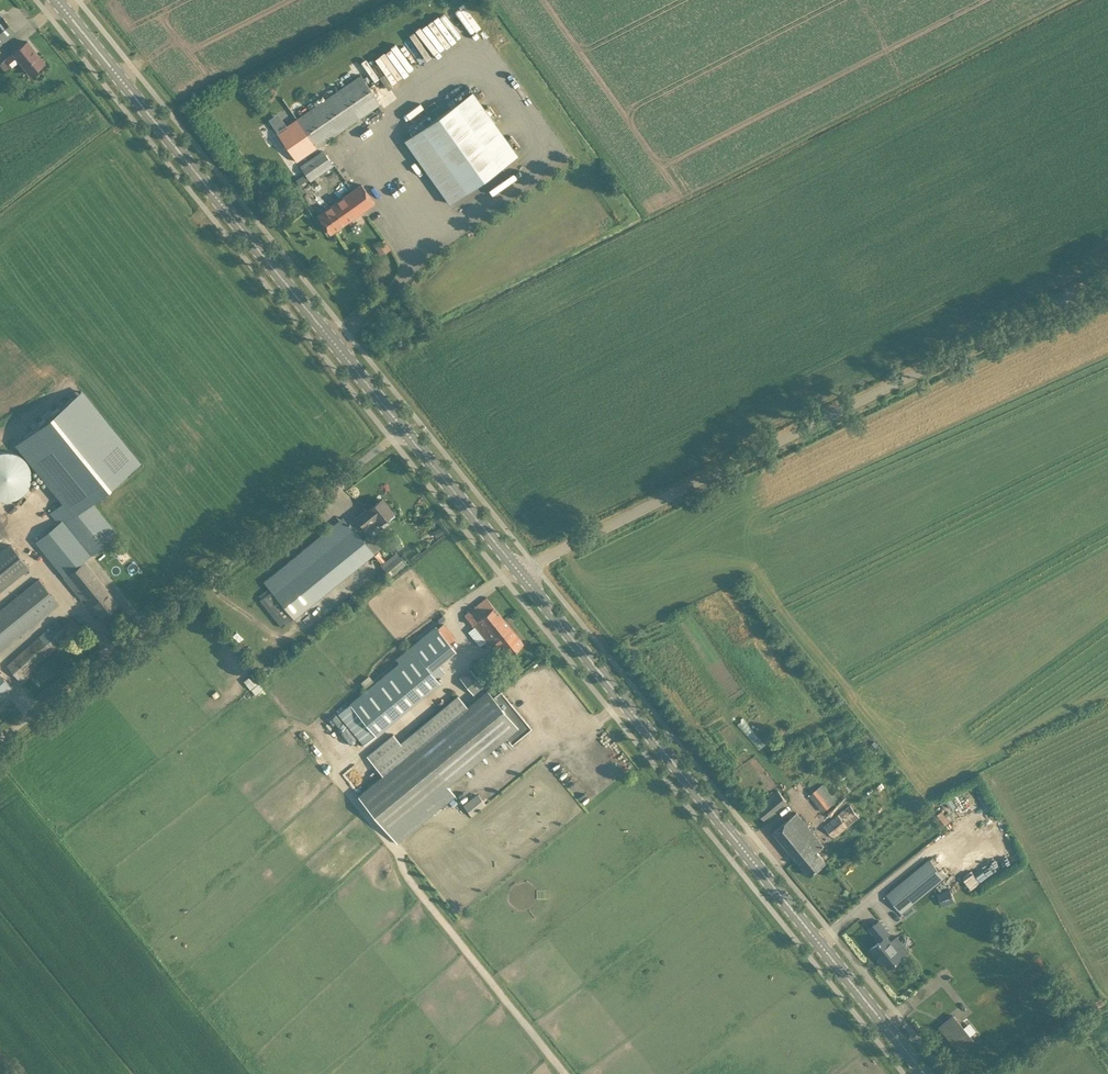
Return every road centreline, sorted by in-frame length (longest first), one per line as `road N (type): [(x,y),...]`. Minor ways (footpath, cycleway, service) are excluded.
road 1 (unclassified): [(520,572),(1107,278)]
road 2 (secondary): [(925,1073),(520,572)]
road 3 (secondary): [(406,429),(62,0)]
road 4 (unclassified): [(0,738),(406,429)]
road 5 (secondary): [(520,572),(406,429)]

